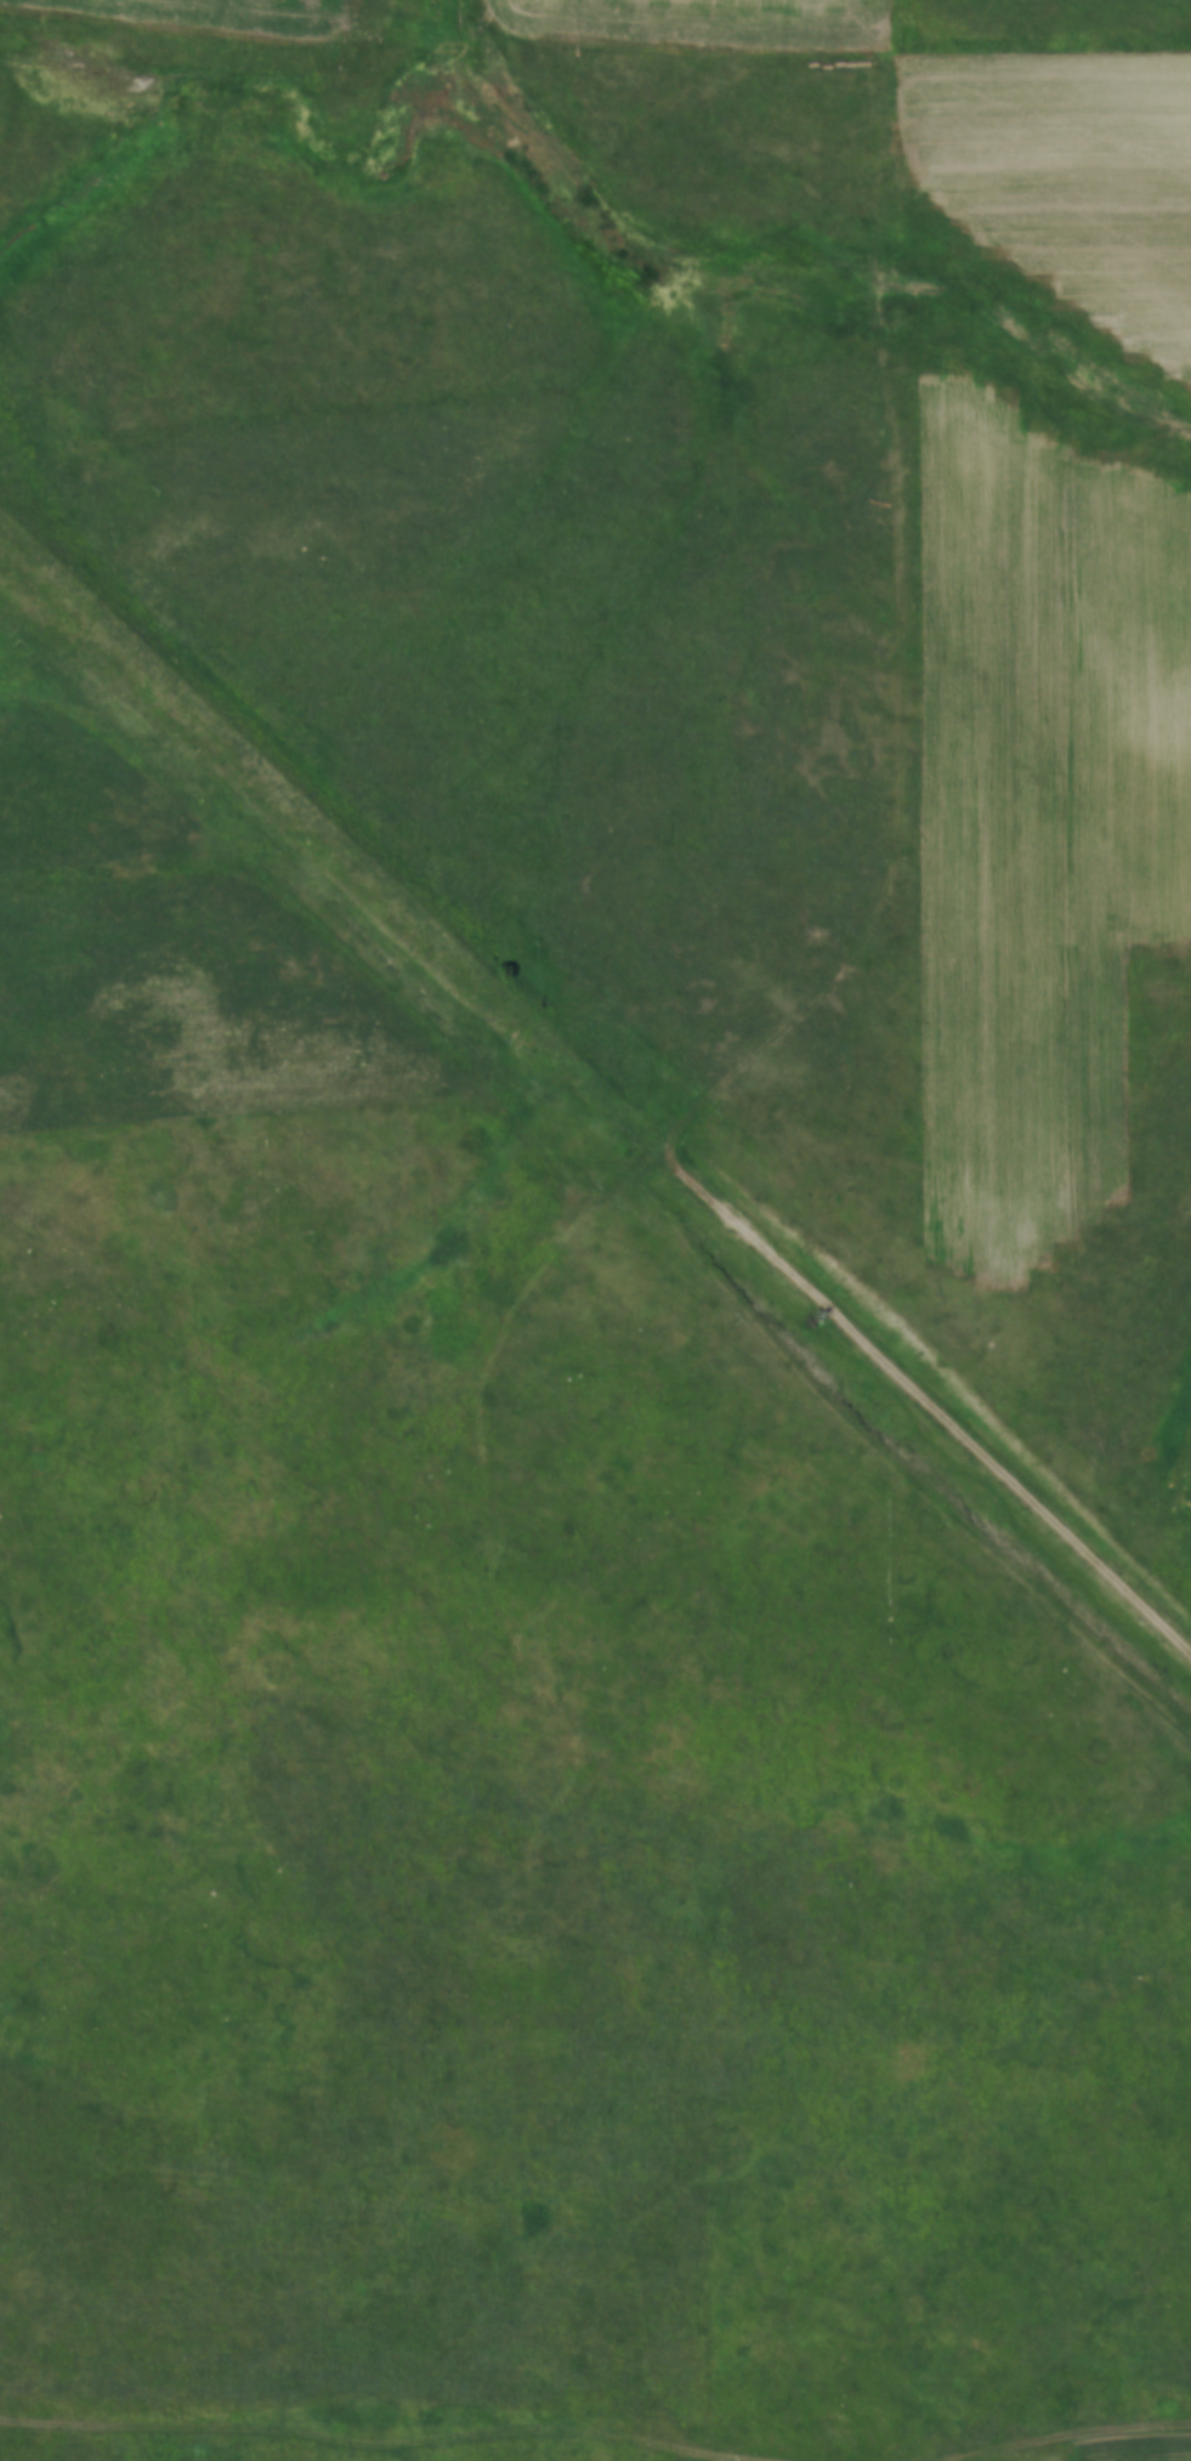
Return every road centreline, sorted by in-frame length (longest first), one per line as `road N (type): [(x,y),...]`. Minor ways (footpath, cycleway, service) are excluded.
road 1 (track): [(732,2460),(543,2432),(0,2423)]
road 2 (track): [(1190,2421),(1043,2432),(960,2460)]

